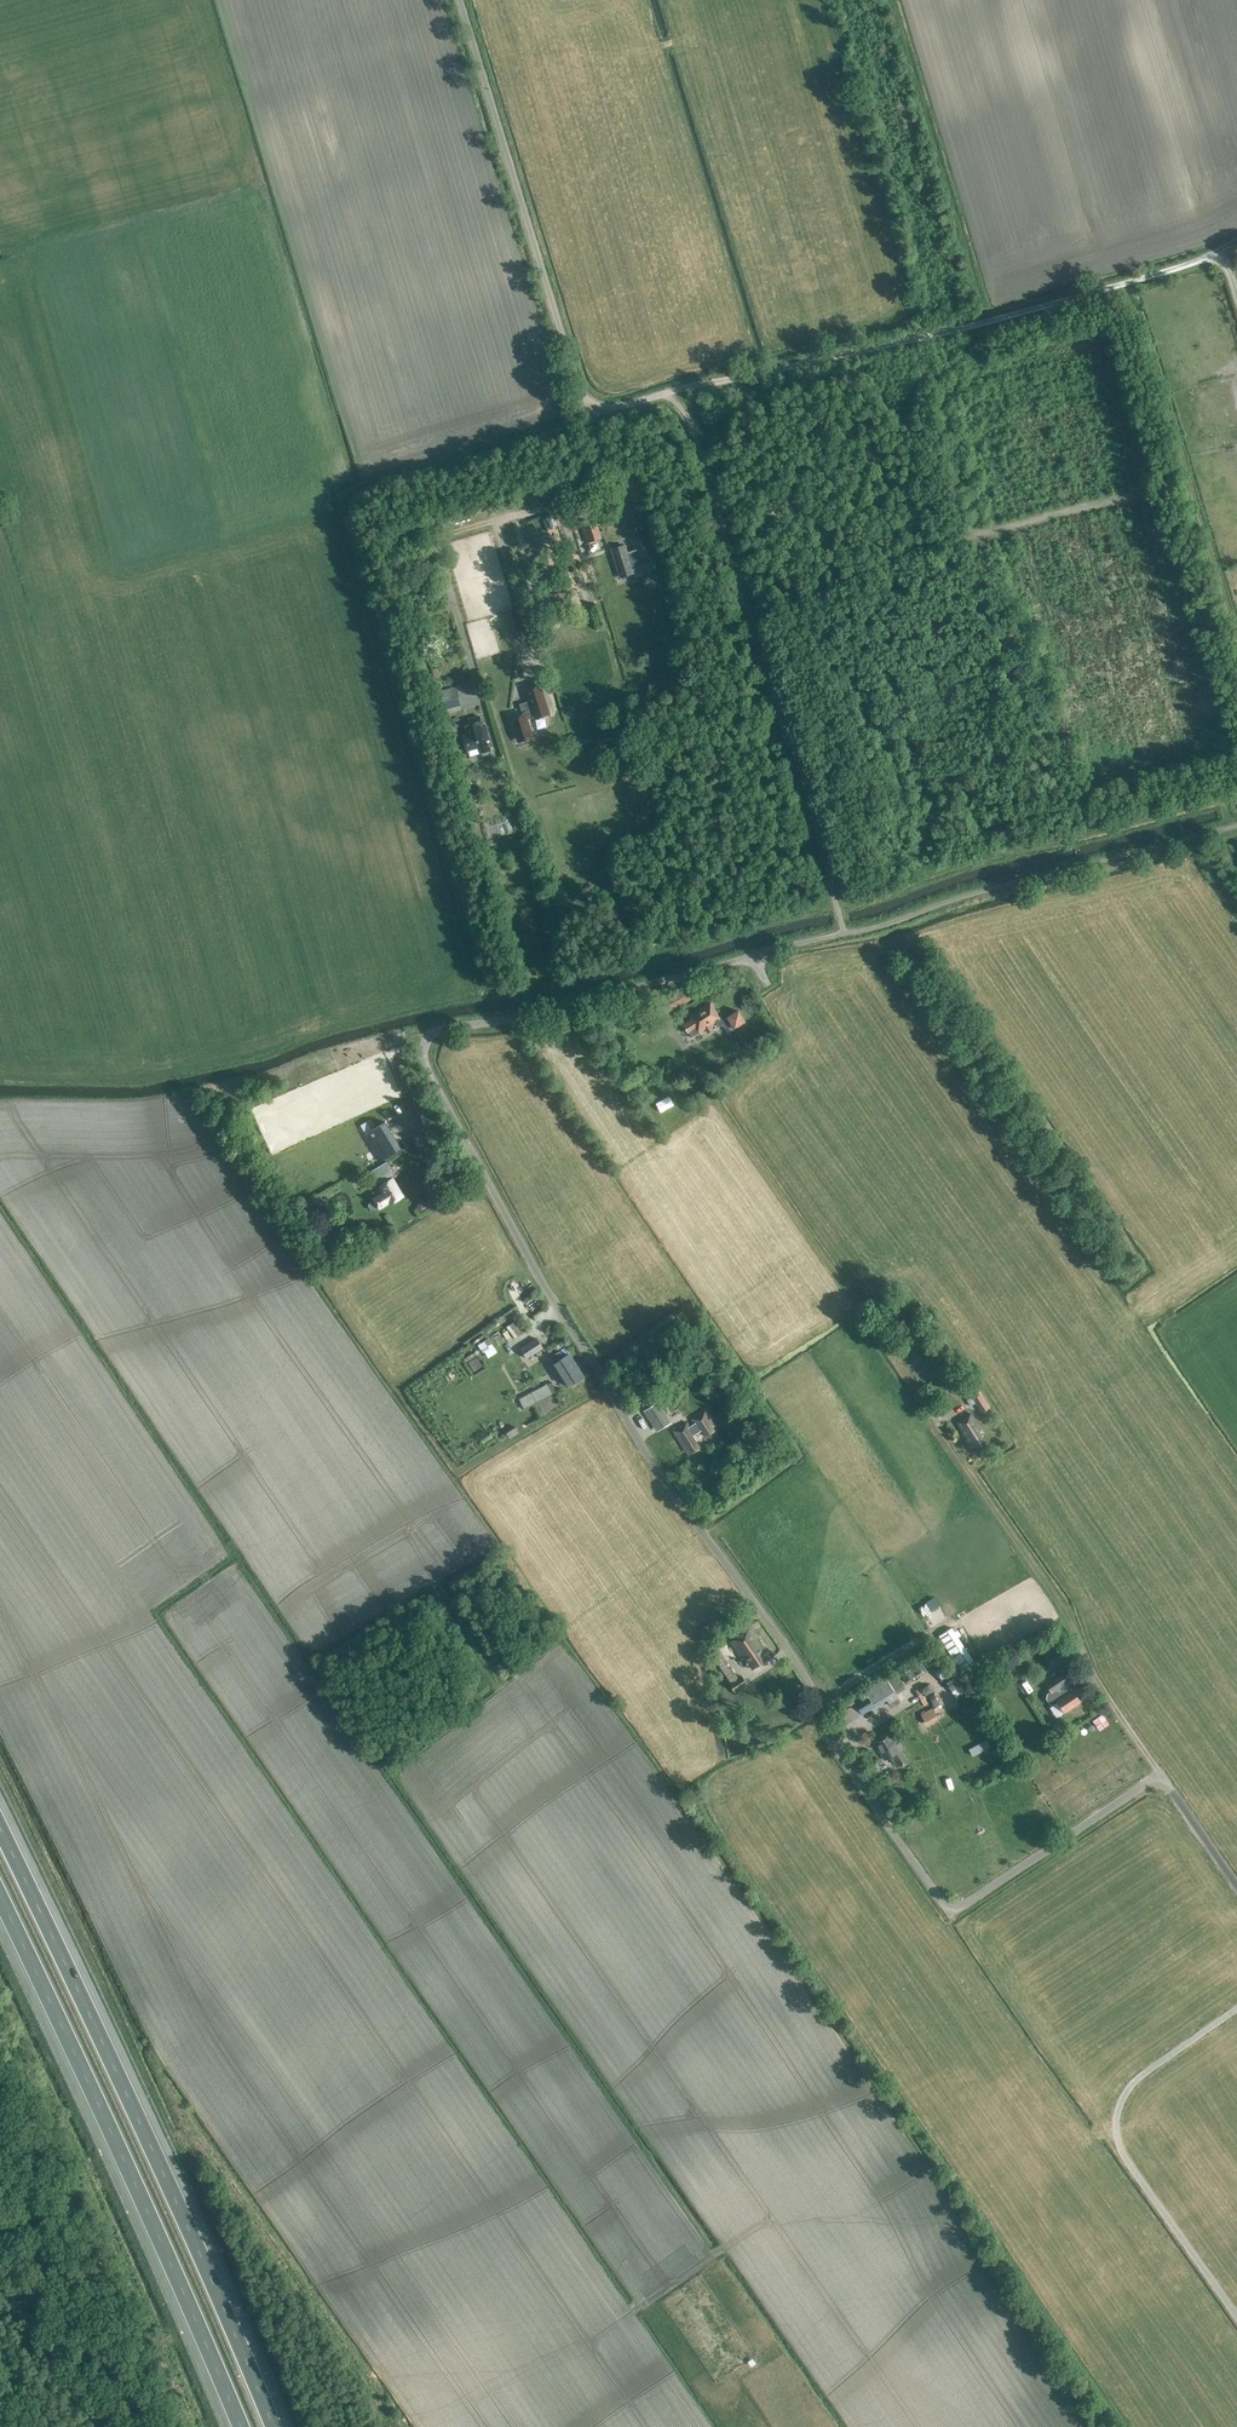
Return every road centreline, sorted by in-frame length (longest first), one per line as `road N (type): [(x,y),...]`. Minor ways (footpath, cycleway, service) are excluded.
road 1 (unclassified): [(1236,1886),(1171,1788),(1157,1780),(950,1913),(826,1731),(823,1690),(700,1531),(526,1253),(425,1060),(429,1041),(444,1028),(782,946)]
road 2 (motorway): [(280,2426),(0,1824)]
road 3 (track): [(662,393),(1125,283),(1236,242)]
road 4 (motorway): [(0,1899),(240,2426)]
road 5 (unclassified): [(662,393),(617,407),(588,398),(576,384),(458,0)]
road 6 (track): [(1157,1780),(1158,1769),(1074,1641),(1052,1587),(939,1427),(946,1417)]

